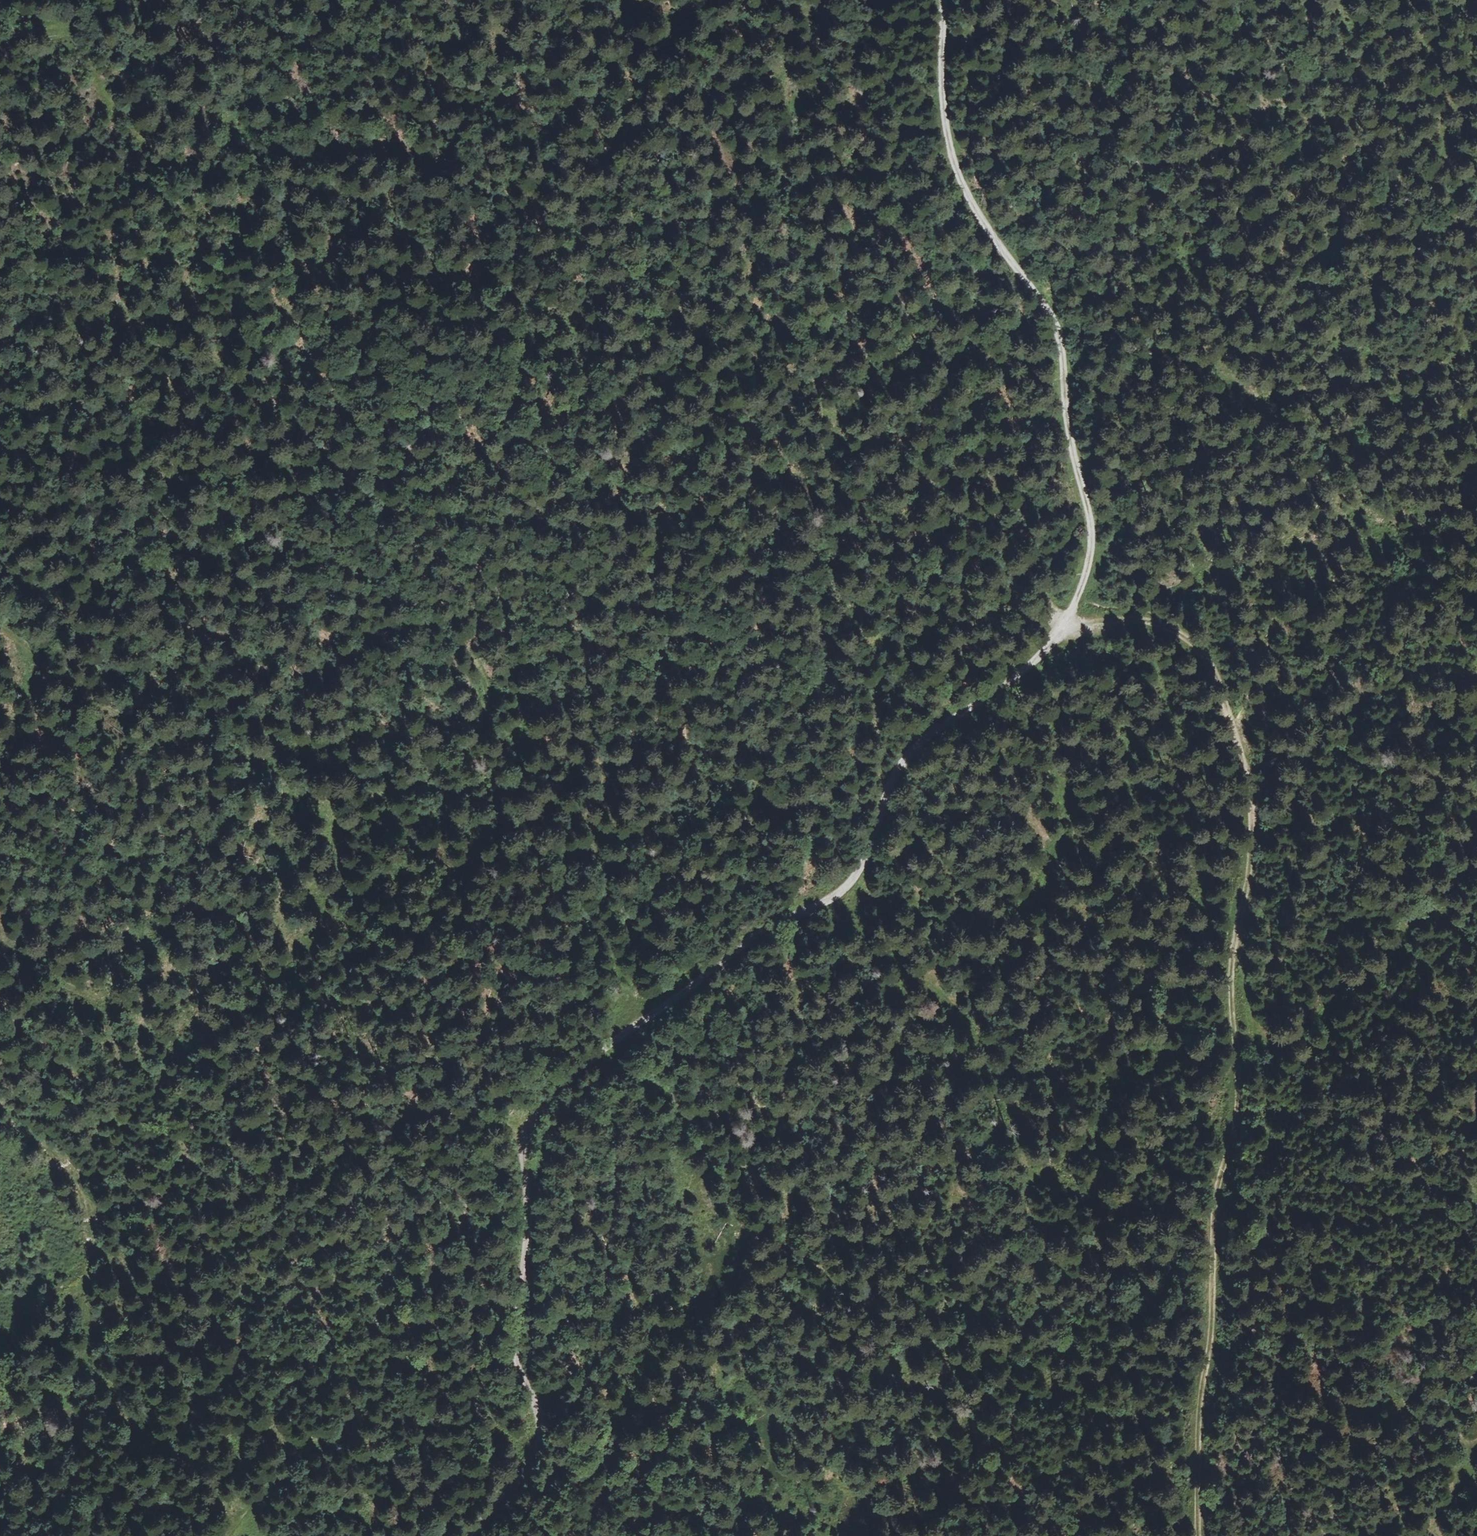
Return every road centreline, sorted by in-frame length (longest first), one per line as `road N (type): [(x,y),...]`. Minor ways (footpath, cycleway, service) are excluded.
road 1 (track): [(483,1535),(519,1489),(542,1423),(516,1335),(530,1244),(529,1125),(597,1054),(752,937),(846,886),(915,748),(1030,663),(1068,621)]
road 2 (track): [(1068,621),(1133,617),(1191,636),(1214,661),(1251,789),(1231,967),(1233,1063),(1243,1090),(1209,1183),(1217,1341),(1197,1463),(1200,1535)]
road 3 (track): [(941,0),(955,158),(1046,342),(1058,382),(1085,546),(1068,621)]
road 4 (track): [(0,1110),(58,1156),(88,1206),(96,1273),(81,1291)]

